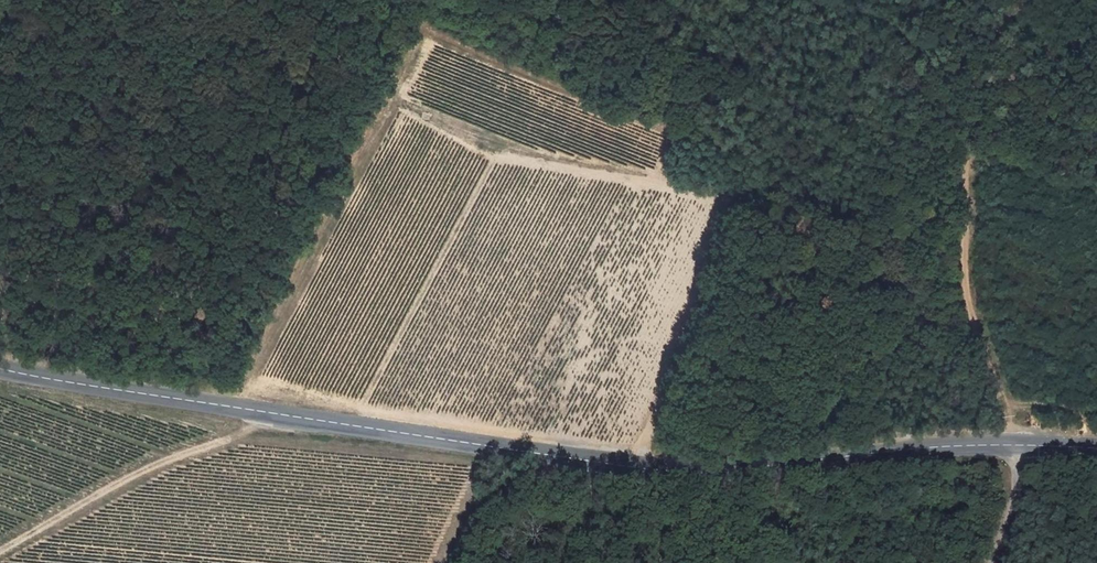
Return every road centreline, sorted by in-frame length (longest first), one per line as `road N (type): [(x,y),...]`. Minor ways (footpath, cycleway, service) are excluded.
road 1 (secondary): [(0,368),(685,471),(1016,445)]
road 2 (track): [(398,103),(532,165),(738,203),(691,350),(628,466)]
road 3 (track): [(1030,0),(985,57),(965,166),(965,282),(1016,445)]
road 4 (track): [(0,552),(154,465),(248,428),(262,411)]
road 5 (track): [(520,451),(468,562)]
road 6 (residential): [(988,562),(1014,493),(1016,445)]

